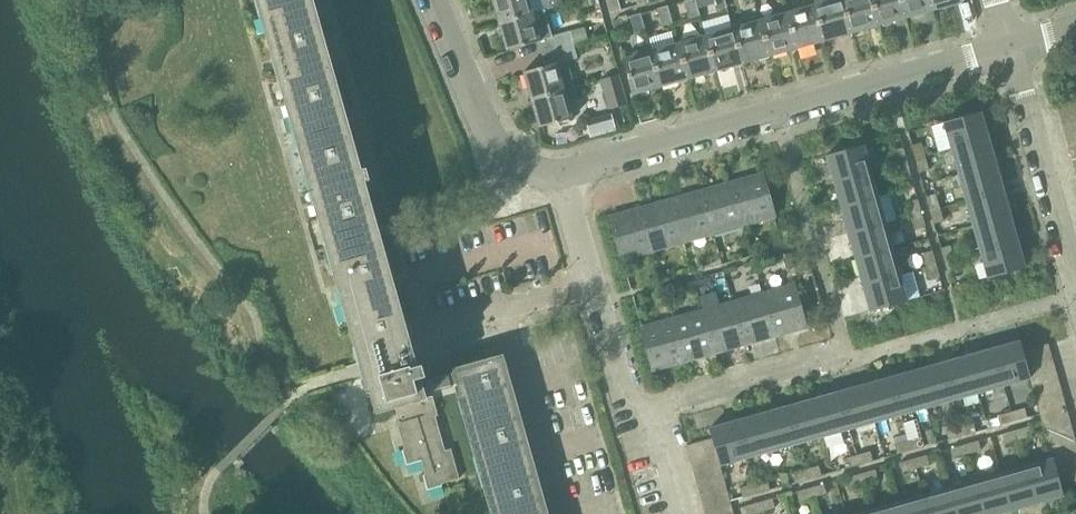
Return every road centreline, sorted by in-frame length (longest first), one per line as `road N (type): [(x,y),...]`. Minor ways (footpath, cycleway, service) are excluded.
road 1 (unclassified): [(1010,48),(562,174)]
road 2 (residential): [(1075,284),(1010,48)]
road 3 (unclassified): [(562,174),(529,169),(493,139),(434,0)]

